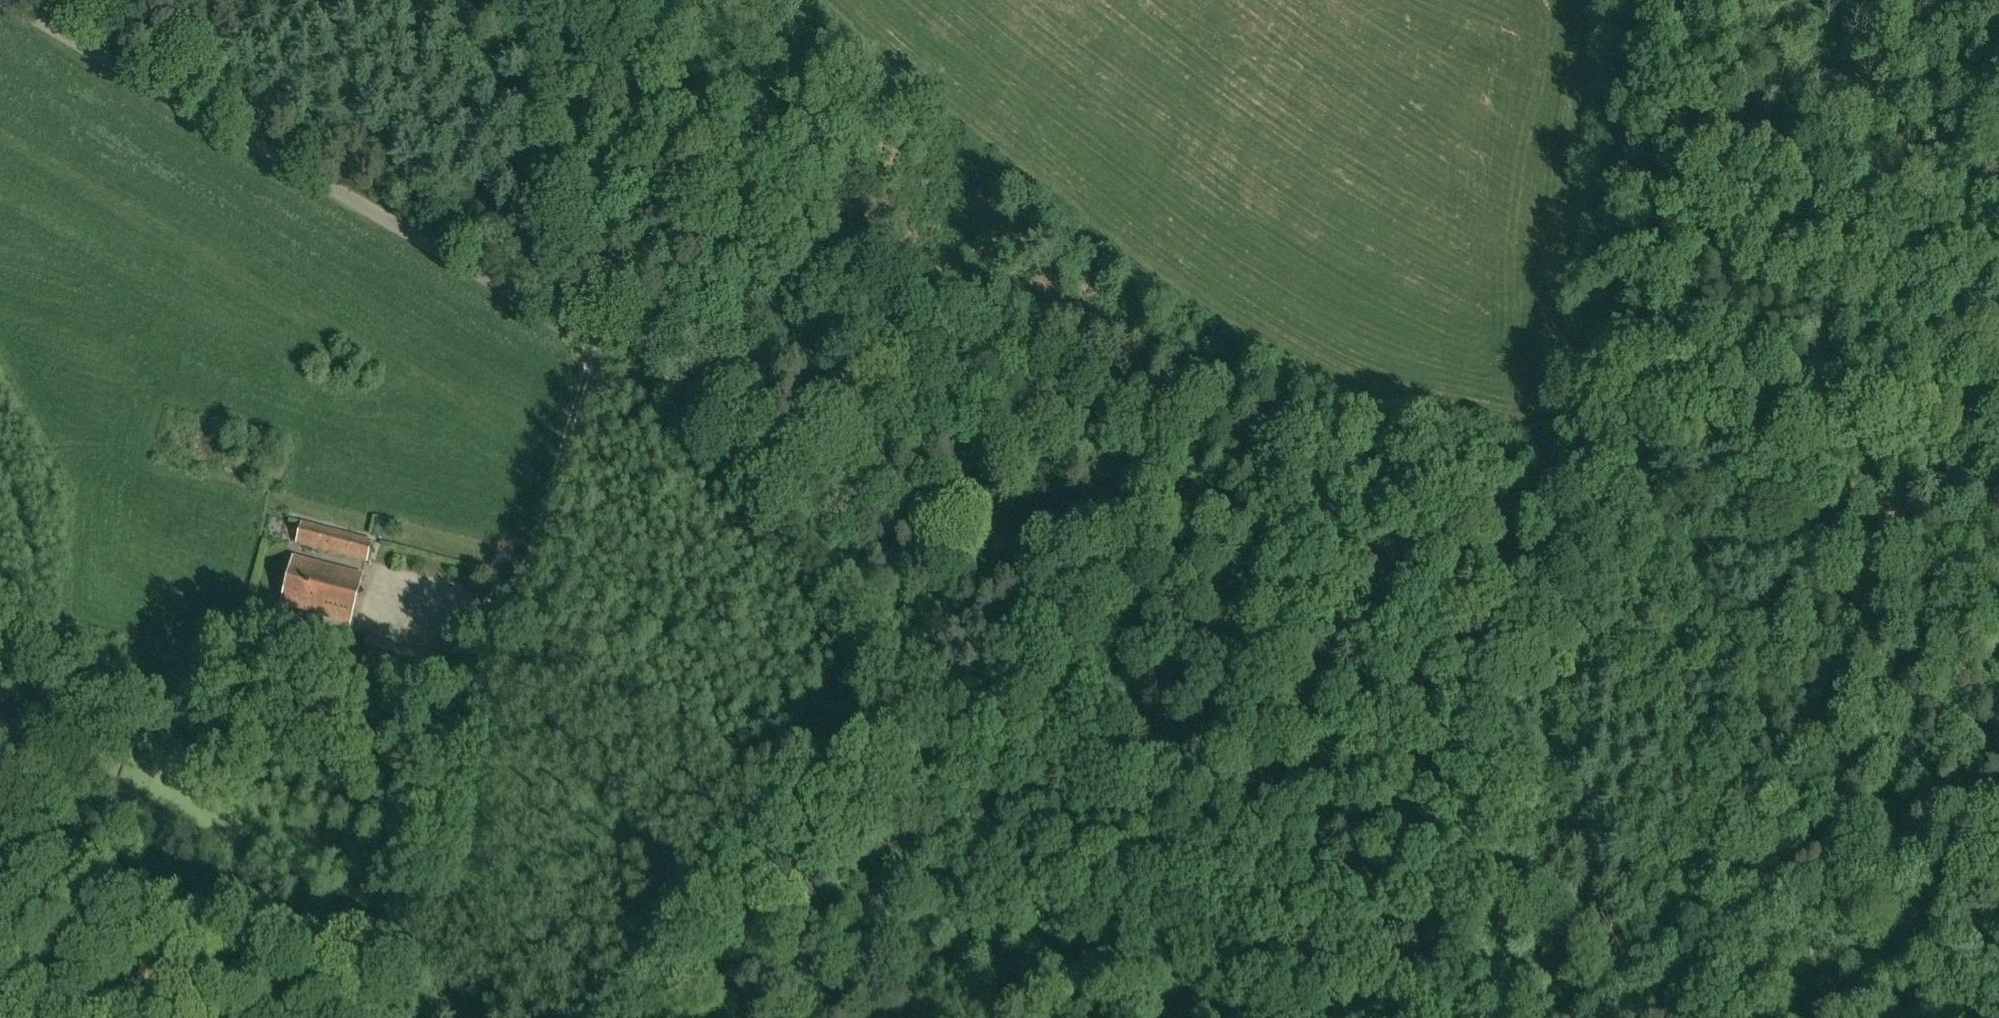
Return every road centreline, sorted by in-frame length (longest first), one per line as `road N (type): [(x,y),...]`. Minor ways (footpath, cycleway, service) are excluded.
road 1 (unclassified): [(1080,1017),(878,609),(808,504),(772,466),(685,398),(16,0)]
road 2 (track): [(111,668),(294,629),(469,612),(531,559),(590,346),(578,121),(557,0)]
road 3 (track): [(1631,467),(1650,384),(1646,271),(1681,0)]
road 4 (track): [(1631,467),(1862,459),(1907,507),(1987,567)]
road 5 (track): [(0,641),(91,649),(111,668)]

